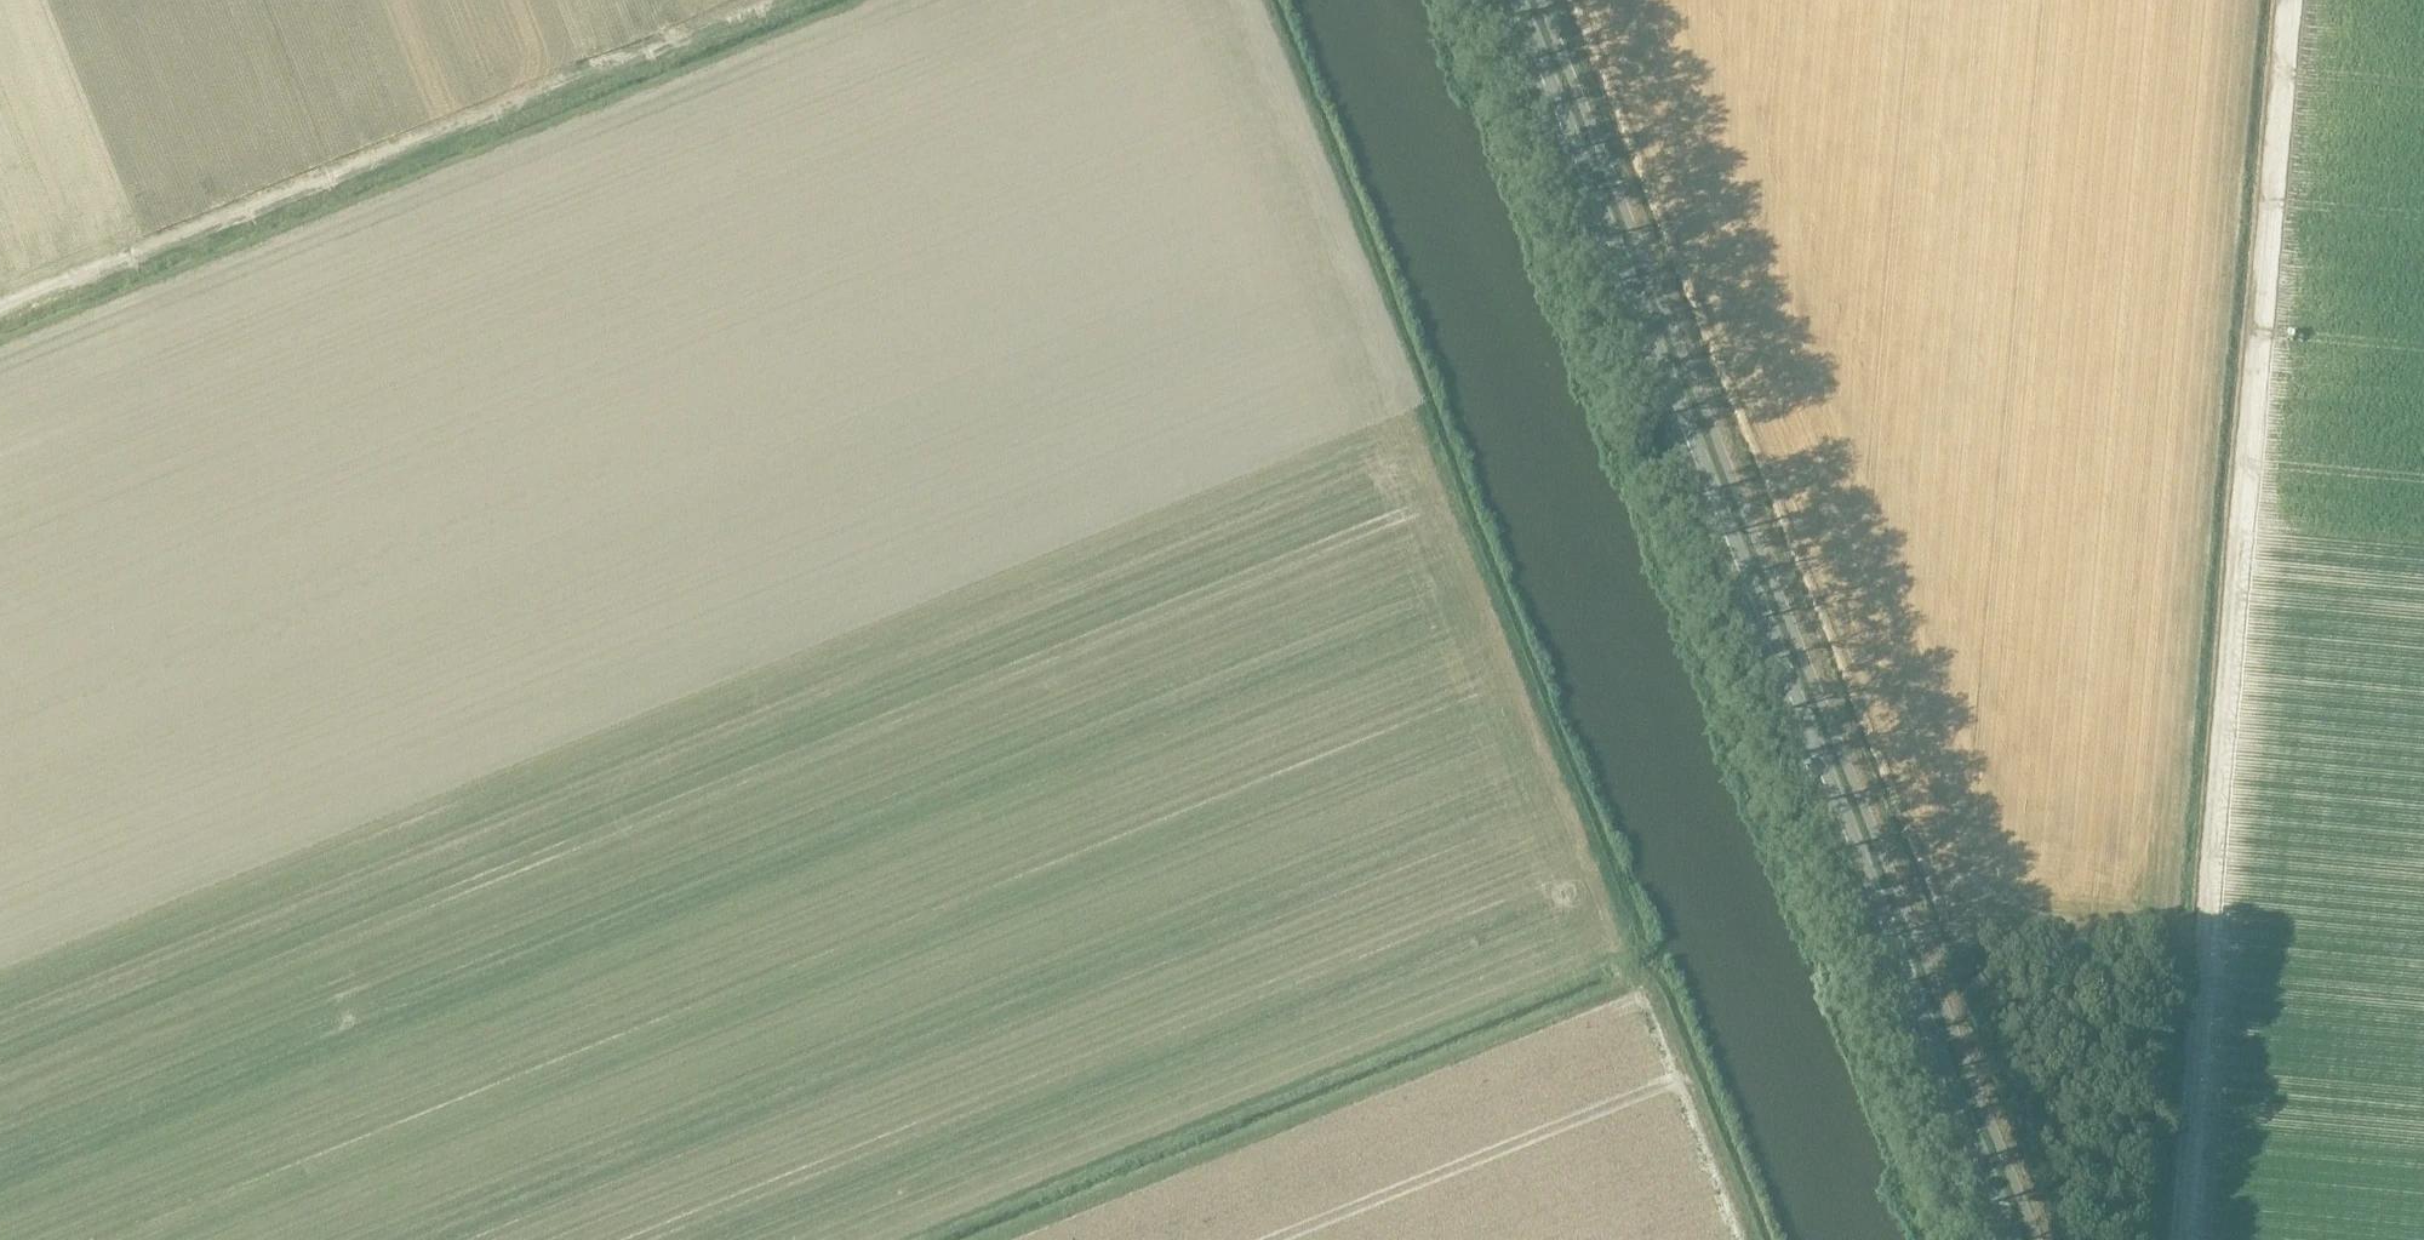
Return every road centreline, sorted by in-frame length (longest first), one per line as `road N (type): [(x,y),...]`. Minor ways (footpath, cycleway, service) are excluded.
road 1 (tertiary): [(2007,1239),(1510,0)]

